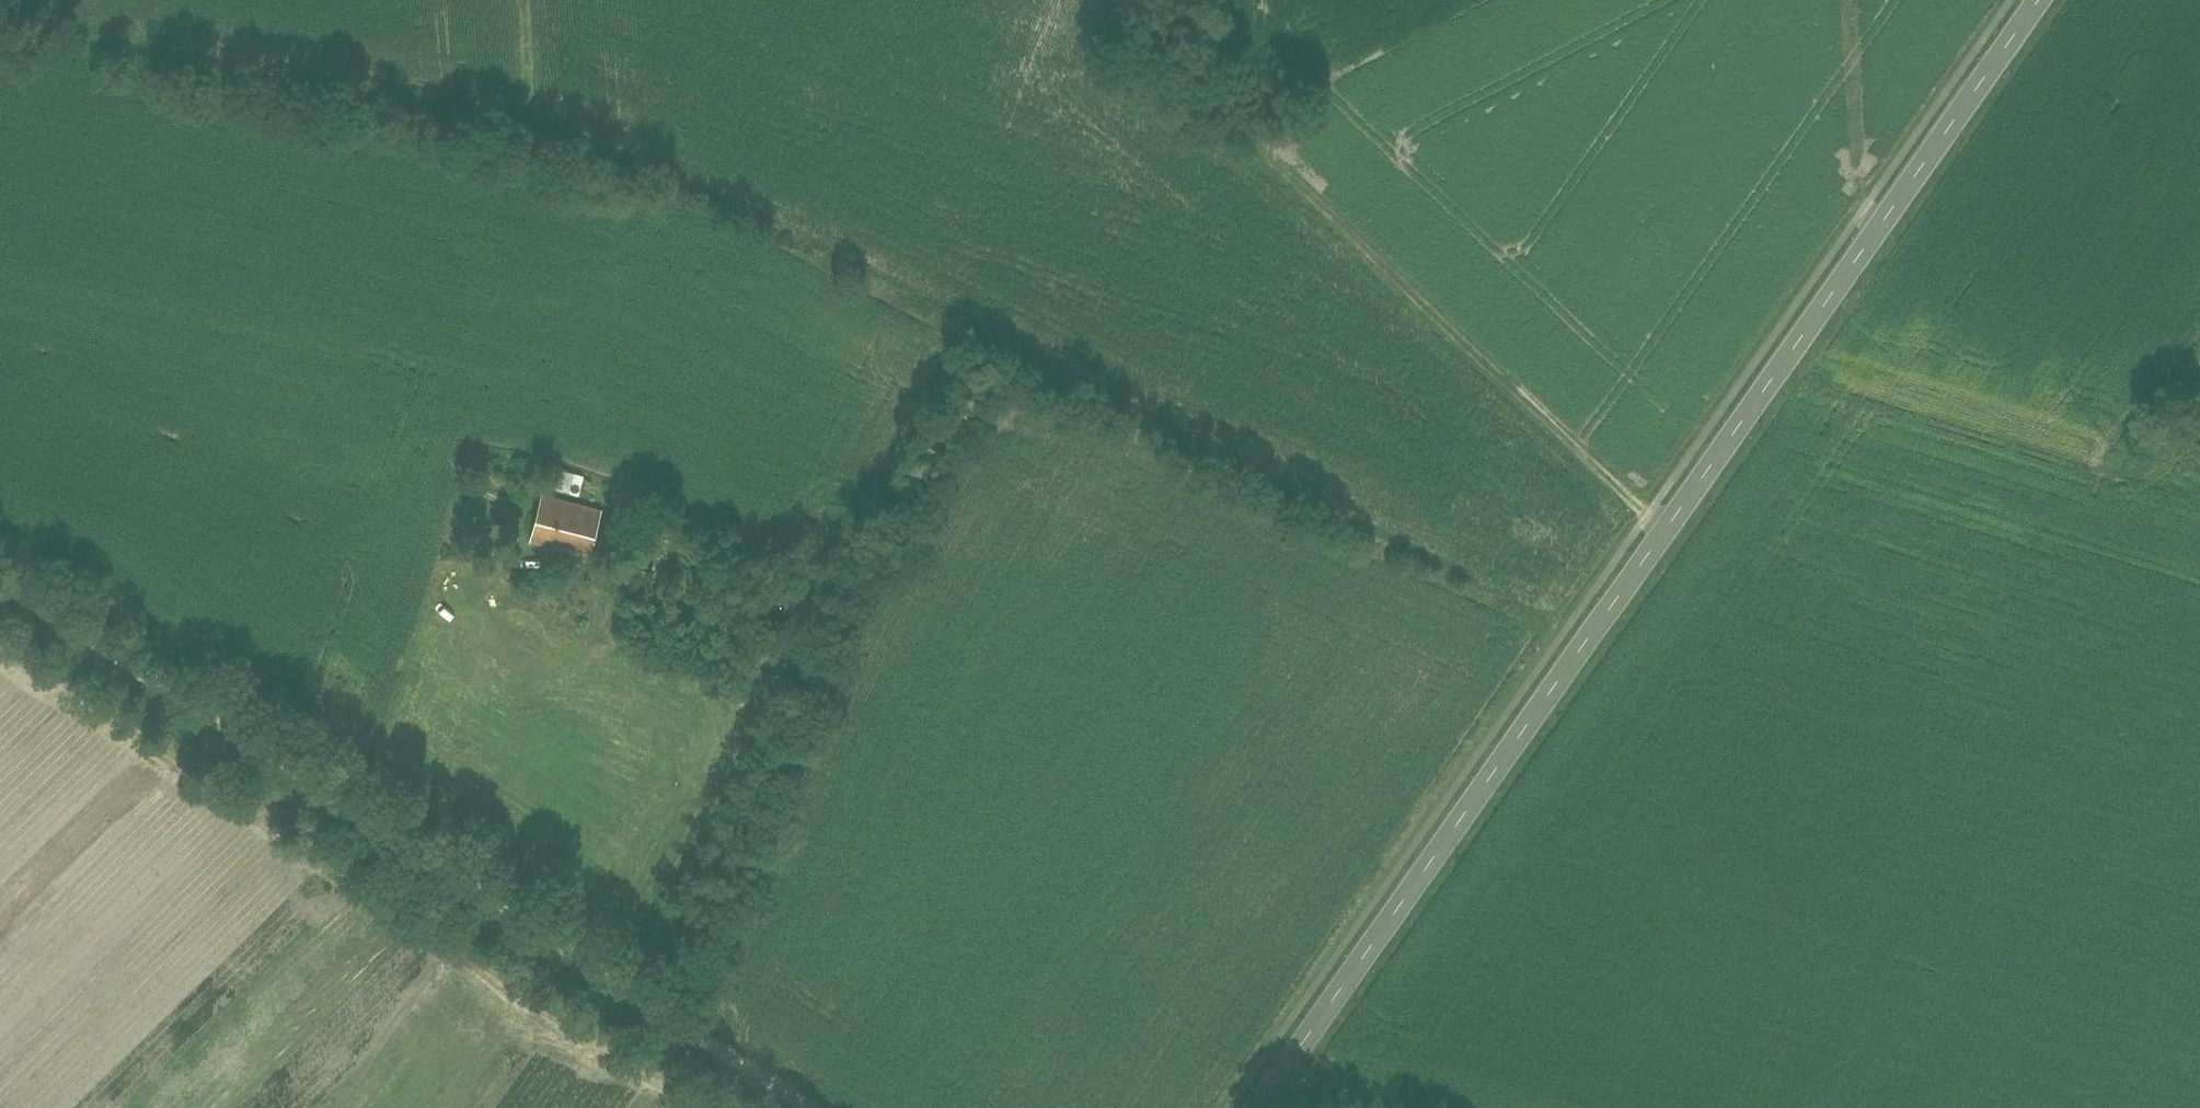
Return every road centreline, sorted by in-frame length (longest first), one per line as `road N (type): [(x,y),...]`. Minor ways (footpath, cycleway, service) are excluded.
road 1 (tertiary): [(1253,1107),(2039,0)]
road 2 (track): [(777,1107),(445,903),(0,602)]

